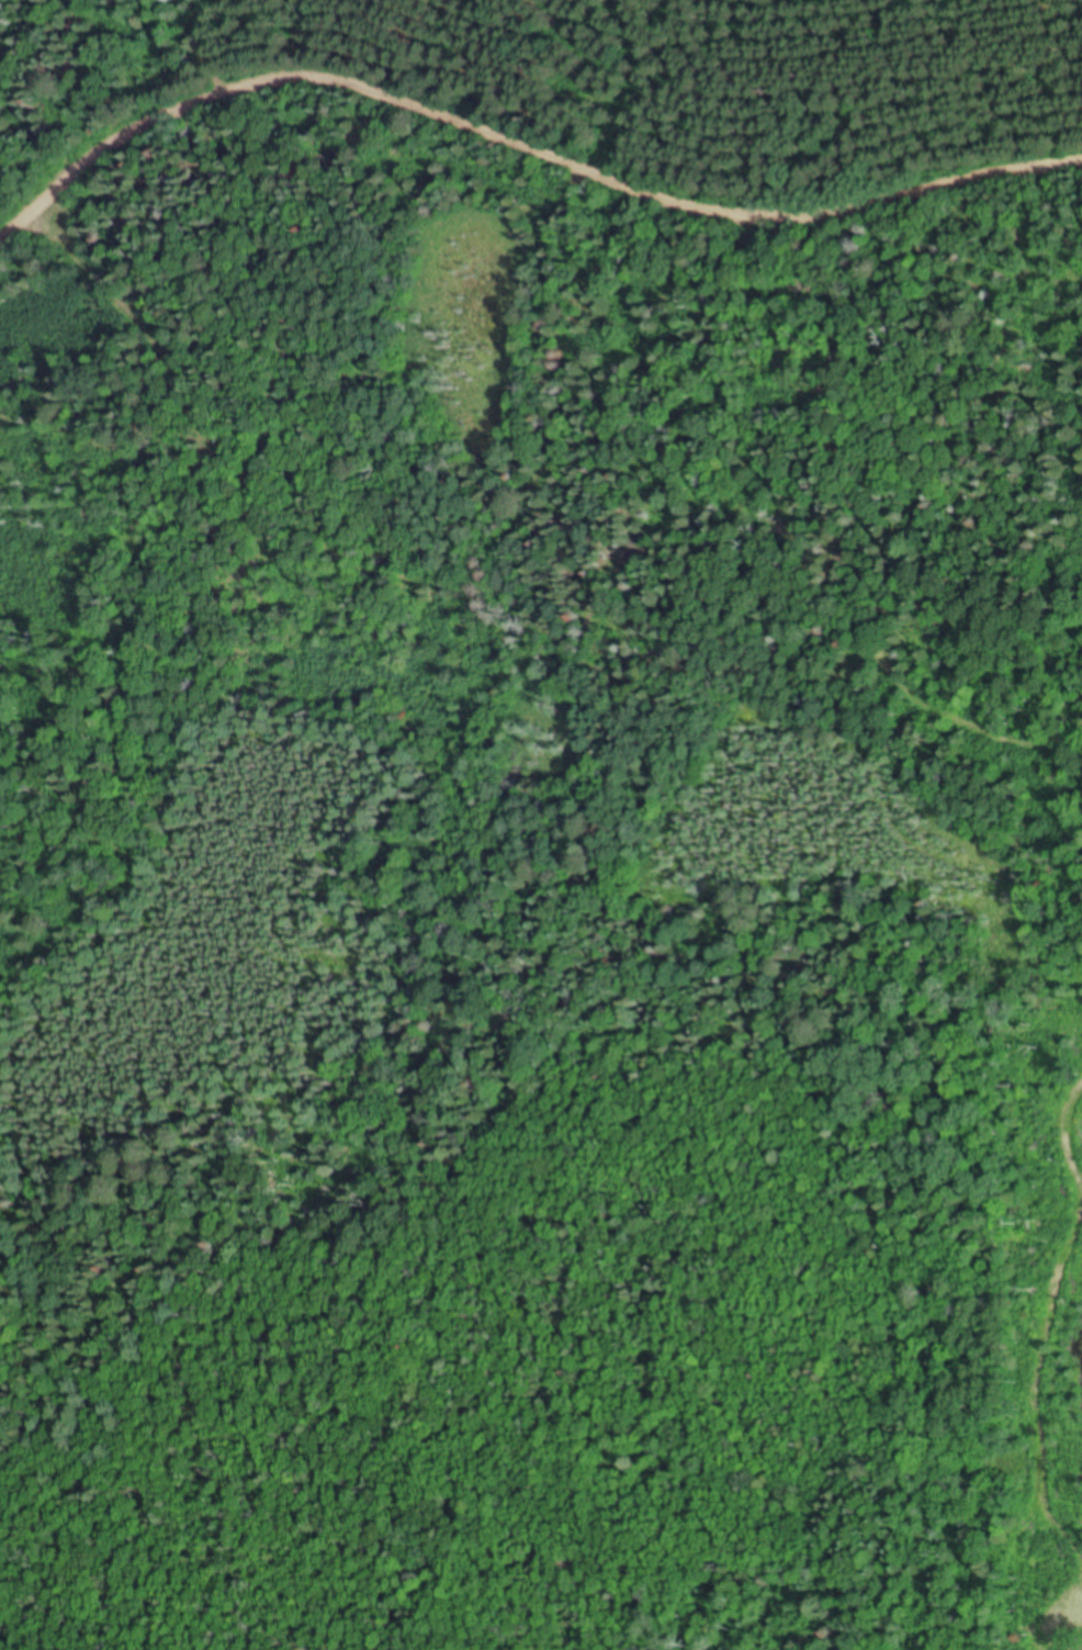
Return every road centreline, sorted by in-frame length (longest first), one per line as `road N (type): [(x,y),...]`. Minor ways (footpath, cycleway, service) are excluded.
road 1 (residential): [(1081,169),(784,227),(605,182),(483,132),(315,87),(255,87),(182,114),(65,187),(0,242)]

